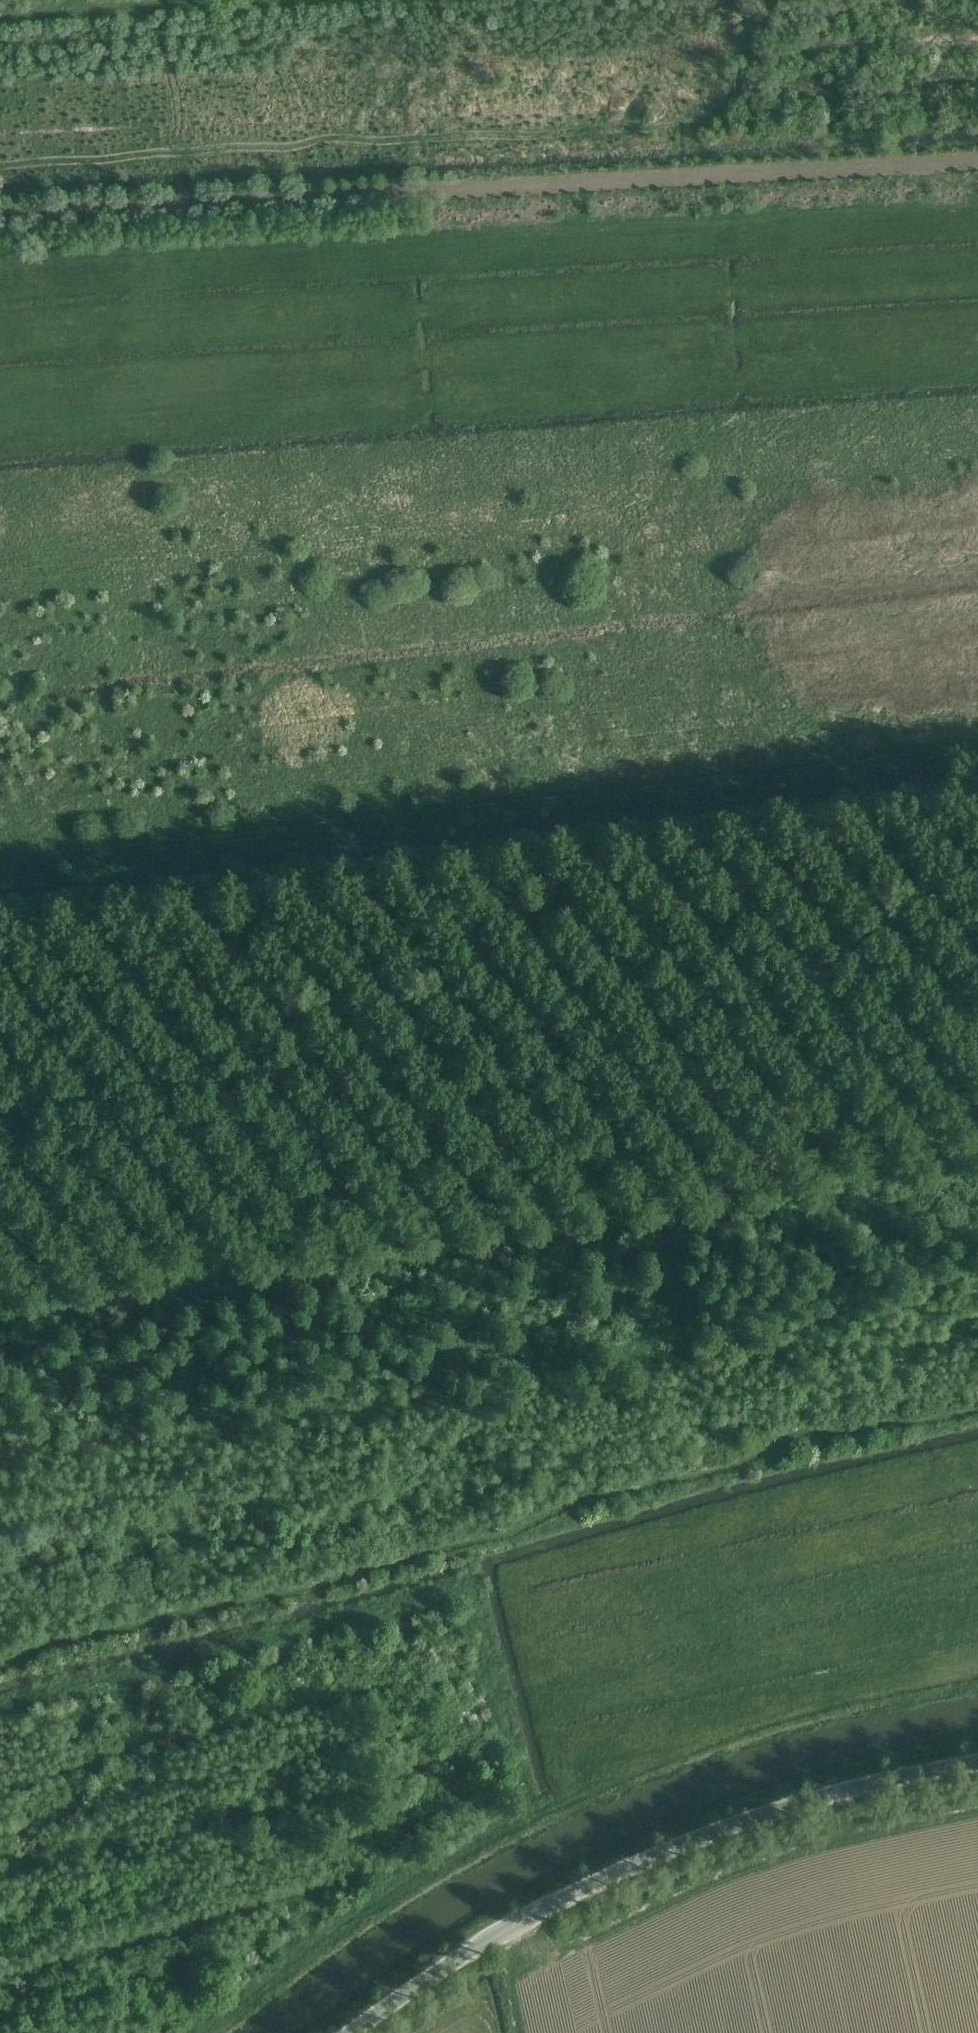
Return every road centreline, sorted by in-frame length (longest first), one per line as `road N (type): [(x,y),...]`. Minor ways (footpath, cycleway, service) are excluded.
road 1 (unclassified): [(351,2032),(543,1908),(624,1869),(786,1809),(977,1764)]

